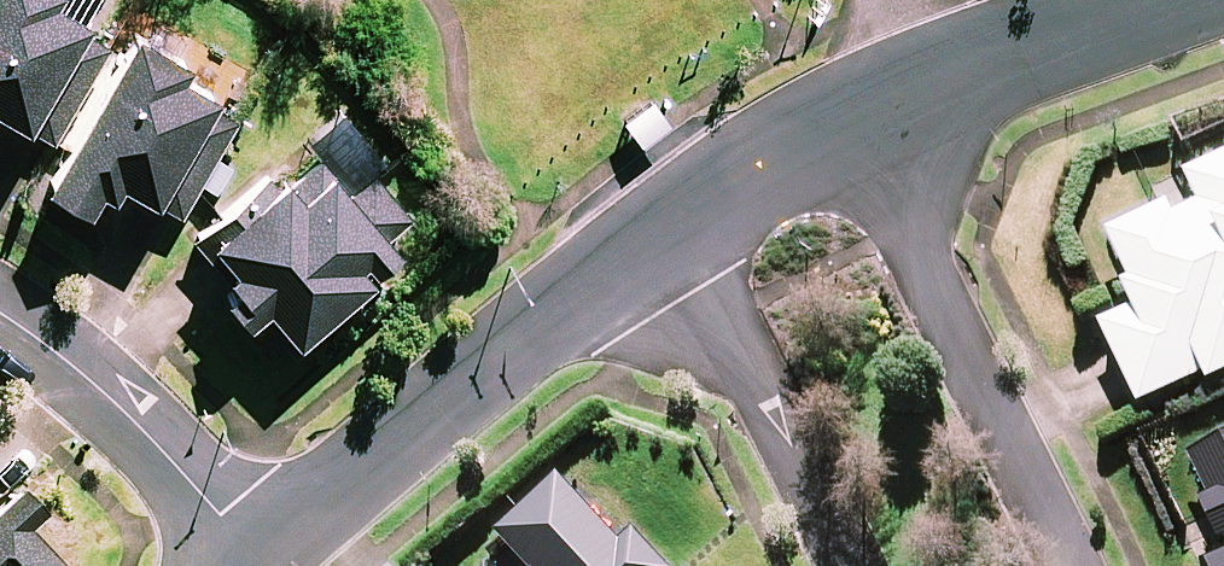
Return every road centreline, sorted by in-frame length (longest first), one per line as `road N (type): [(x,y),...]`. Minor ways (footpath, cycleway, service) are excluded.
road 1 (residential): [(842,118),(1088,565)]
road 2 (residential): [(256,548),(588,276),(655,233)]
road 3 (residential): [(848,565),(655,233)]
road 4 (residential): [(256,548),(166,452),(28,322),(0,307)]
road 5 (residential): [(932,80),(1155,0)]
road 6 (residential): [(655,233),(842,118)]

